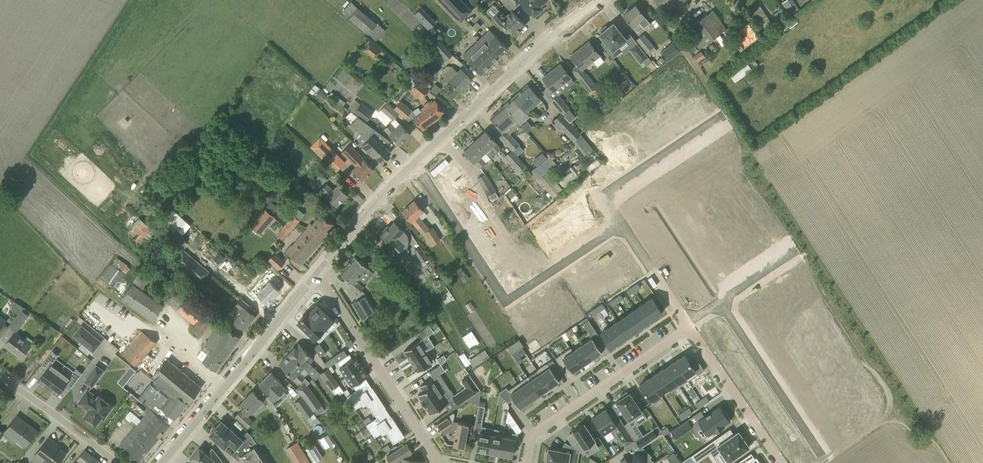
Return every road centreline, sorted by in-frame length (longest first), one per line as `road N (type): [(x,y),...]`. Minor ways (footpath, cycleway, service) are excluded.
road 1 (tertiary): [(317,273),(405,172),(597,0)]
road 2 (tertiary): [(160,462),(317,273)]
road 3 (residential): [(438,462),(317,273)]
road 4 (residential): [(527,462),(536,433),(690,326)]
road 5 (residential): [(690,326),(782,462)]
road 6 (residential): [(122,462),(0,375)]

